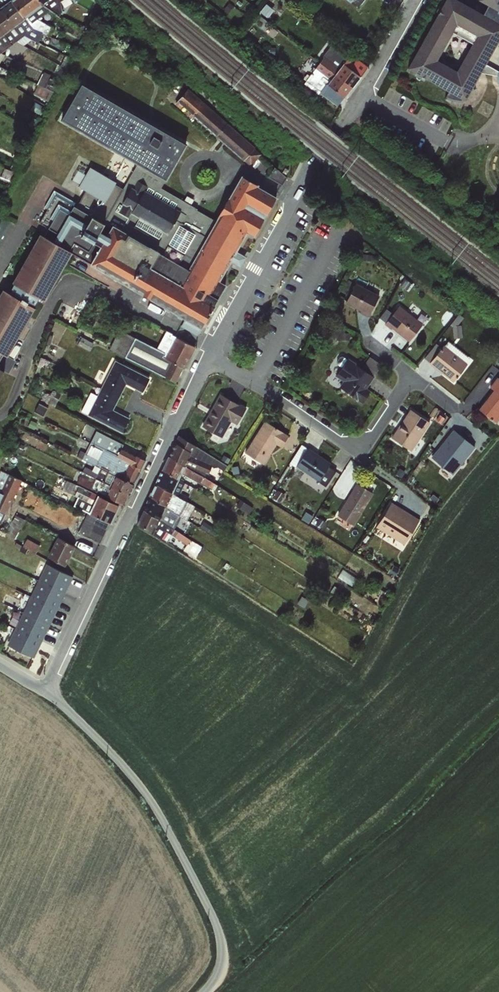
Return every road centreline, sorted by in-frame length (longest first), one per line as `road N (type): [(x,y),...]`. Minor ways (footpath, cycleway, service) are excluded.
road 1 (residential): [(208,358),(317,161),(420,0)]
road 2 (track): [(225,975),(399,822),(498,720)]
road 3 (residential): [(47,692),(208,358)]
road 4 (unclassified): [(47,692),(128,768),(166,819),(223,927),(225,975),(208,991)]
road 5 (residential): [(208,358),(366,454),(415,374)]

